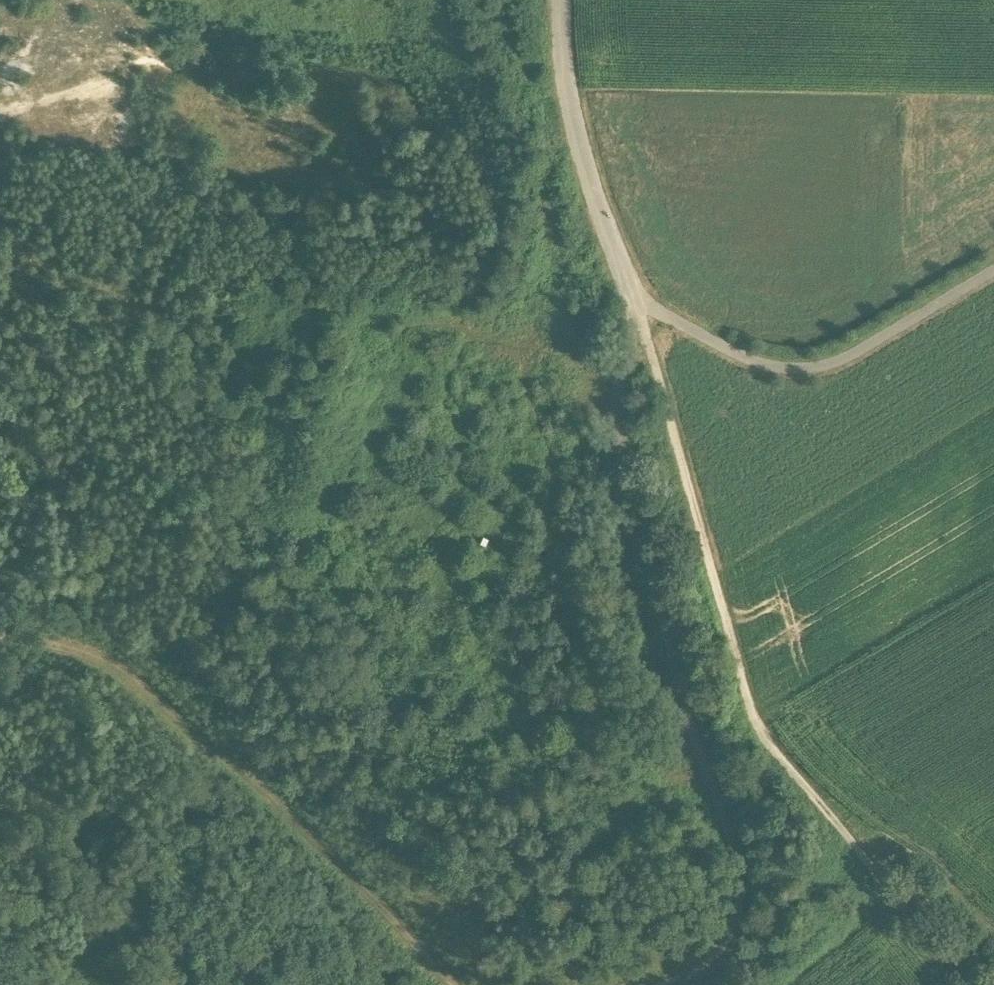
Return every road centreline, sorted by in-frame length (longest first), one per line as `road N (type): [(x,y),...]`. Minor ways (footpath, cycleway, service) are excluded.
road 1 (track): [(631,310),(758,737),(974,984)]
road 2 (track): [(631,310),(619,434),(622,523),(654,664),(701,756),(737,867),(729,938),(719,961),(688,984)]
road 3 (track): [(0,642),(121,677),(406,984)]
road 4 (track): [(993,273),(840,362),(802,371),(727,351),(651,307),(631,310)]
road 5 (unclassified): [(560,0),(566,99),(631,310)]

